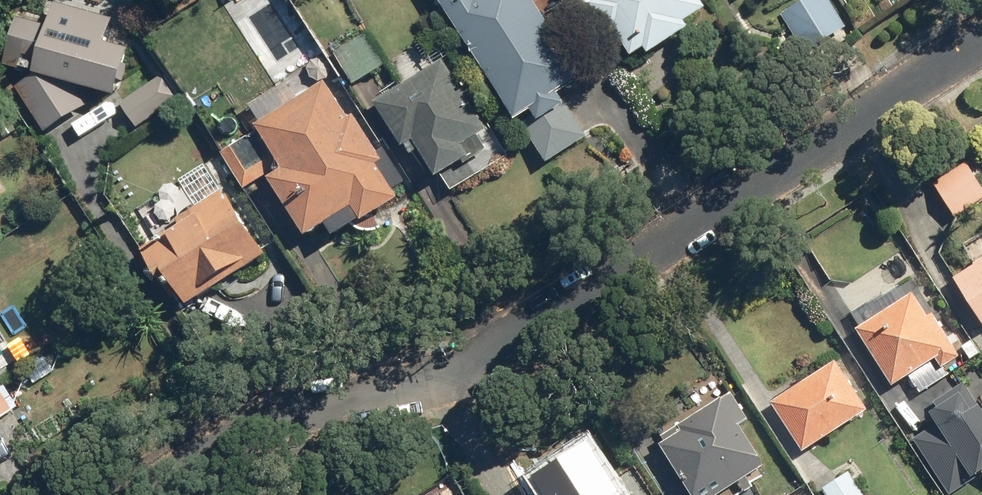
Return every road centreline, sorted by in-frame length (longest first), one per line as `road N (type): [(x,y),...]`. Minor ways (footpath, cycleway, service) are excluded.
road 1 (residential): [(981,44),(472,368),(204,452),(139,494)]

